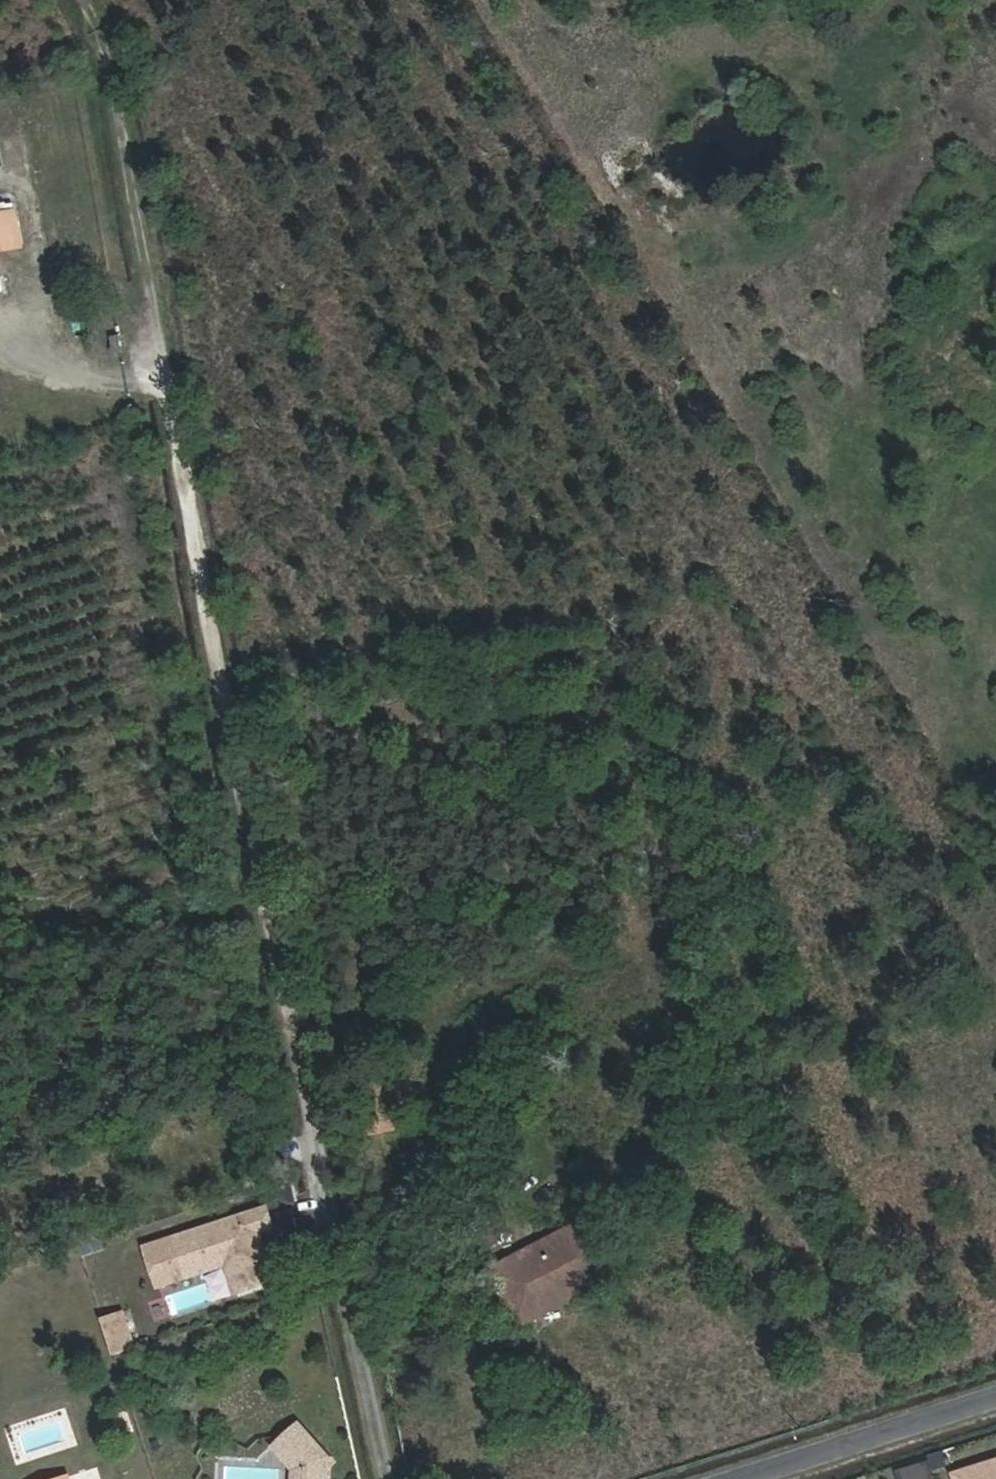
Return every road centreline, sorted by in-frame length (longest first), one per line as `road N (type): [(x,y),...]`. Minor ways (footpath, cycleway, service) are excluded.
road 1 (residential): [(995,1404),(764,1478)]

